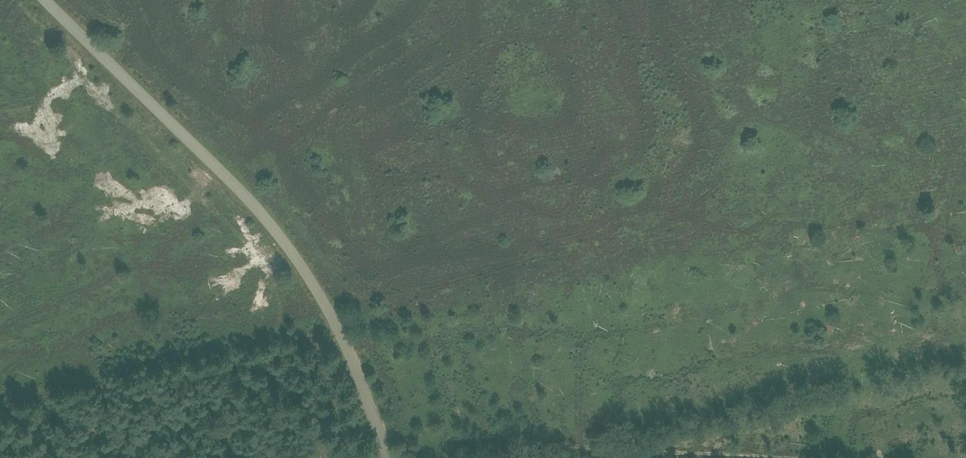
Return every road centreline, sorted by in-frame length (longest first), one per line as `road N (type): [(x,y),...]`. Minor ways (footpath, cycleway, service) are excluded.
road 1 (unclassified): [(395,457),(343,333),(268,225),(46,0)]
road 2 (track): [(524,457),(629,451),(763,457)]

